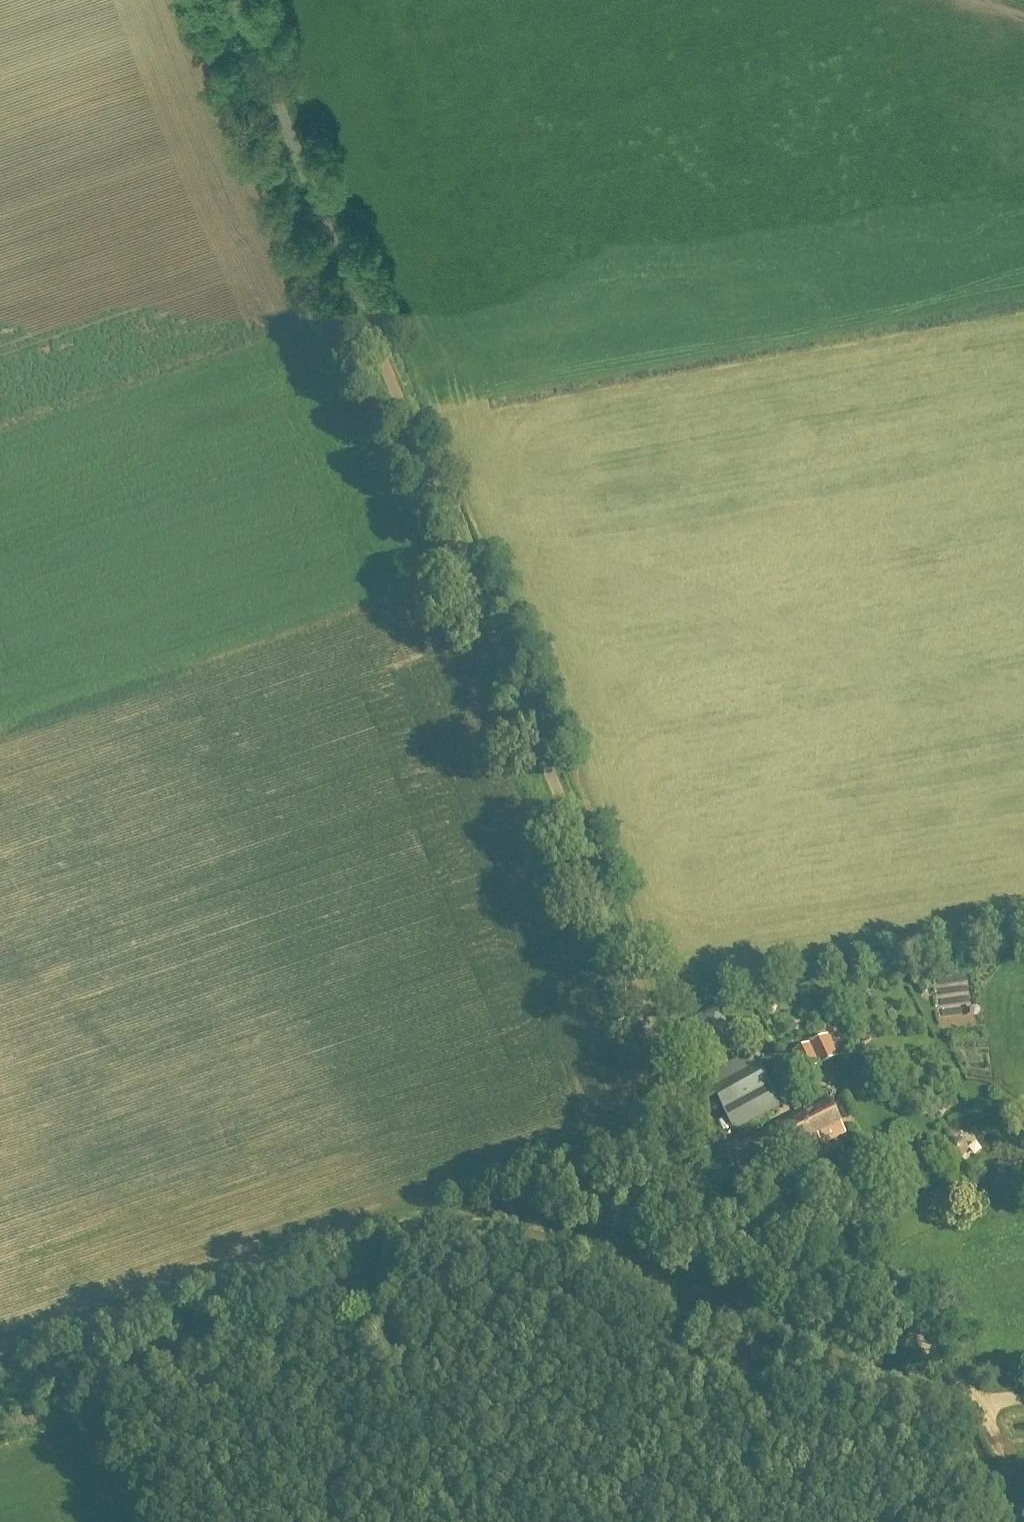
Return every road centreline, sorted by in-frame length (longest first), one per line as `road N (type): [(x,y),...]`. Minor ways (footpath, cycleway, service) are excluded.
road 1 (unclassified): [(238,0),(676,1086),(729,1156),(982,1408)]

